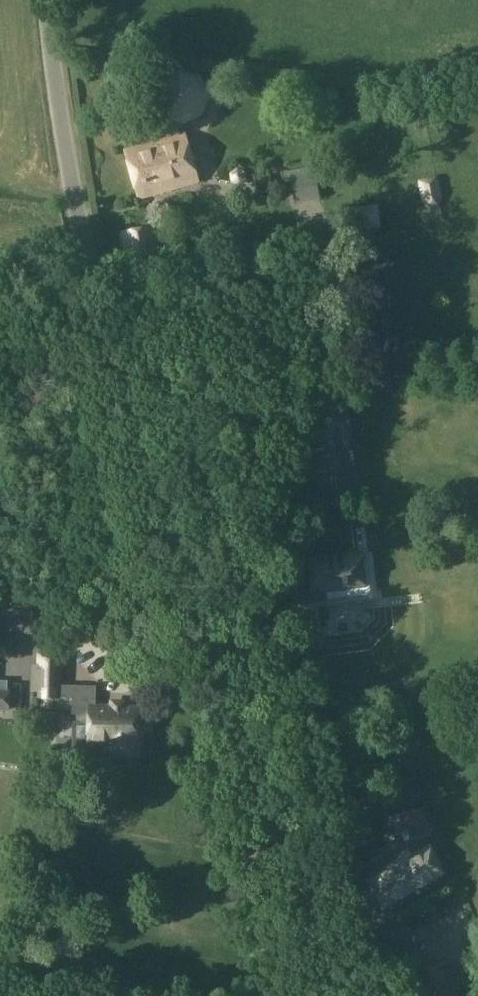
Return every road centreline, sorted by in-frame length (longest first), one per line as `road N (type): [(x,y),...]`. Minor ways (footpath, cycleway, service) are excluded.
road 1 (unclassified): [(311,995),(309,951),(108,349),(43,0)]

